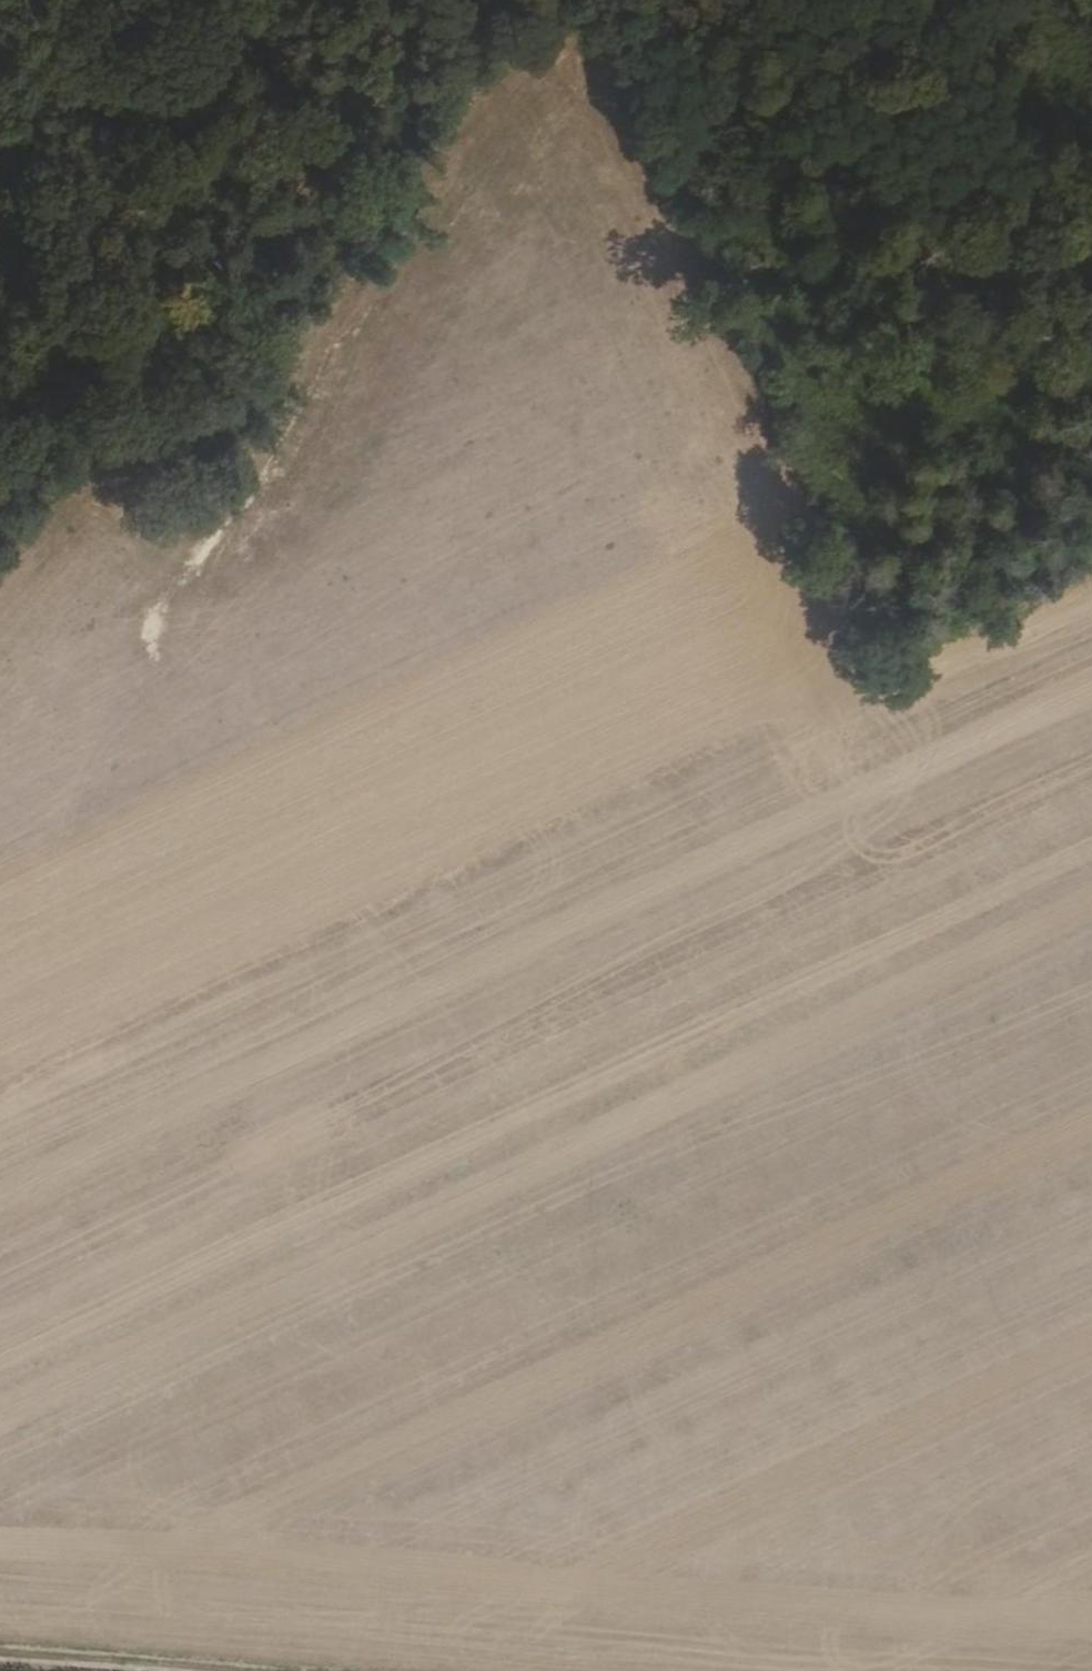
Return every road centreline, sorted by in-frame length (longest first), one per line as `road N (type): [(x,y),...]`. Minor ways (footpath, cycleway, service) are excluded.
road 1 (track): [(0,1651),(226,1670)]

